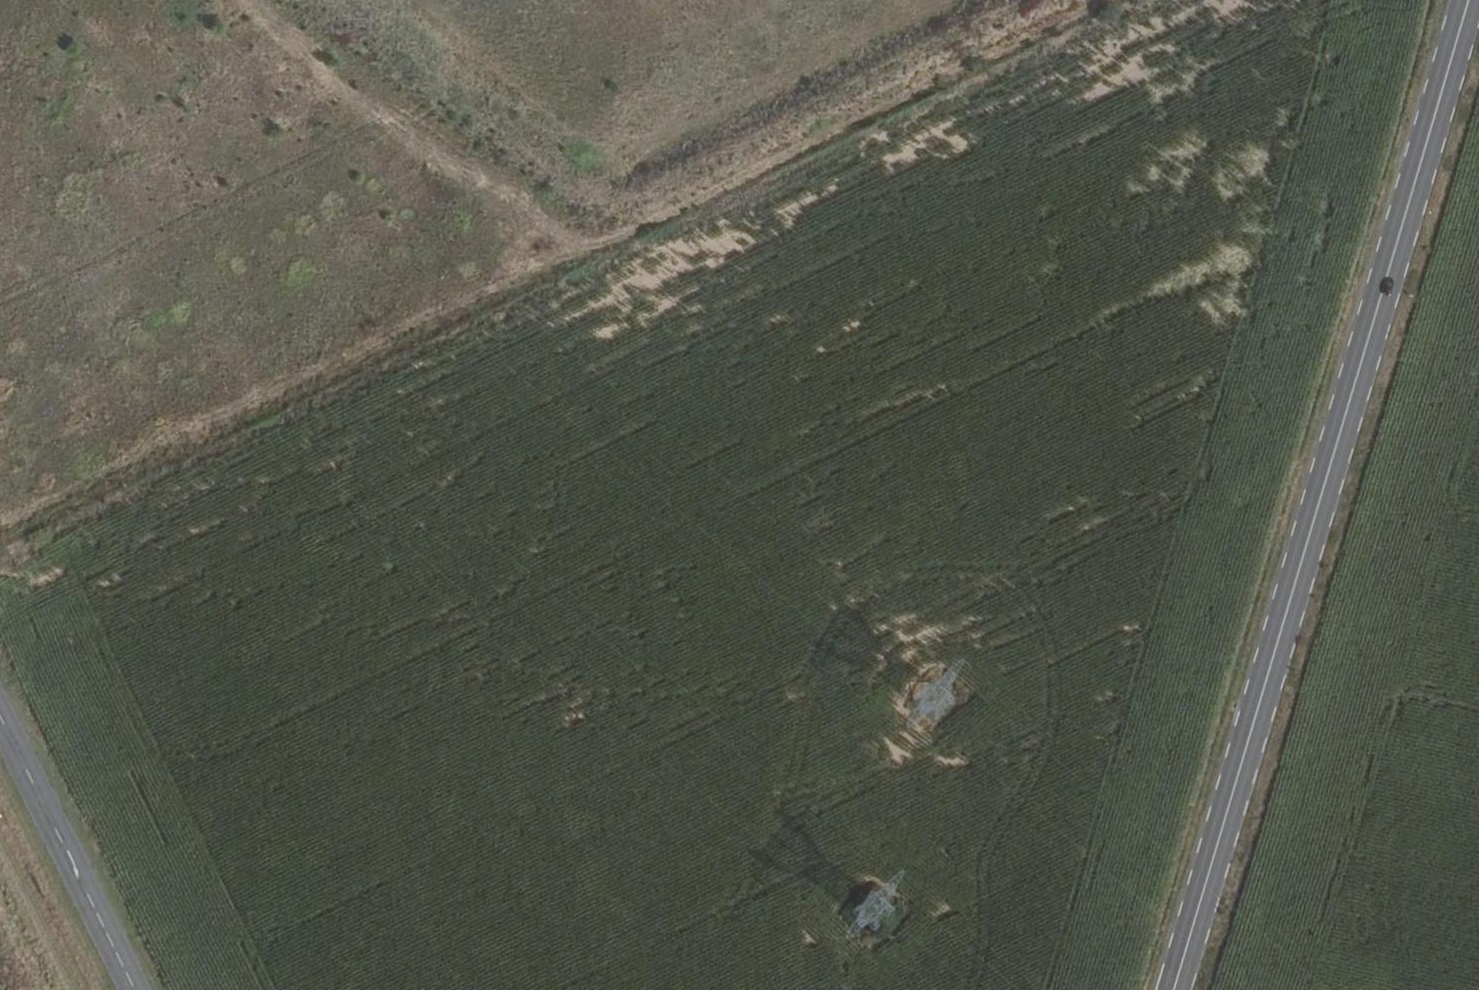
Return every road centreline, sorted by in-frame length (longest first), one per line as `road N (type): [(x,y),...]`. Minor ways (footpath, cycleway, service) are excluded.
road 1 (primary): [(1174,989),(1465,0)]
road 2 (tertiary): [(0,711),(138,989)]

